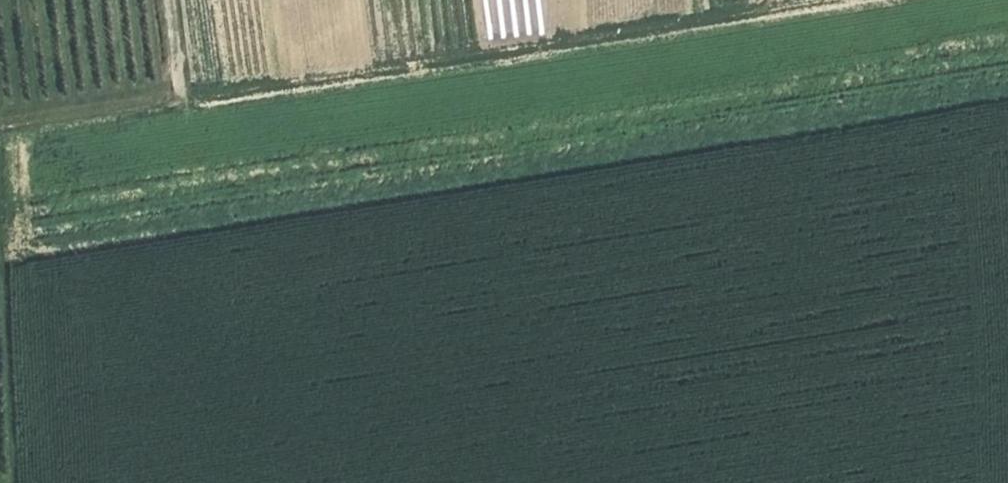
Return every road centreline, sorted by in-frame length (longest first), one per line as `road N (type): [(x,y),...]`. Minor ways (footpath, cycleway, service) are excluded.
road 1 (track): [(170,0),(180,83),(168,102),(0,130)]

